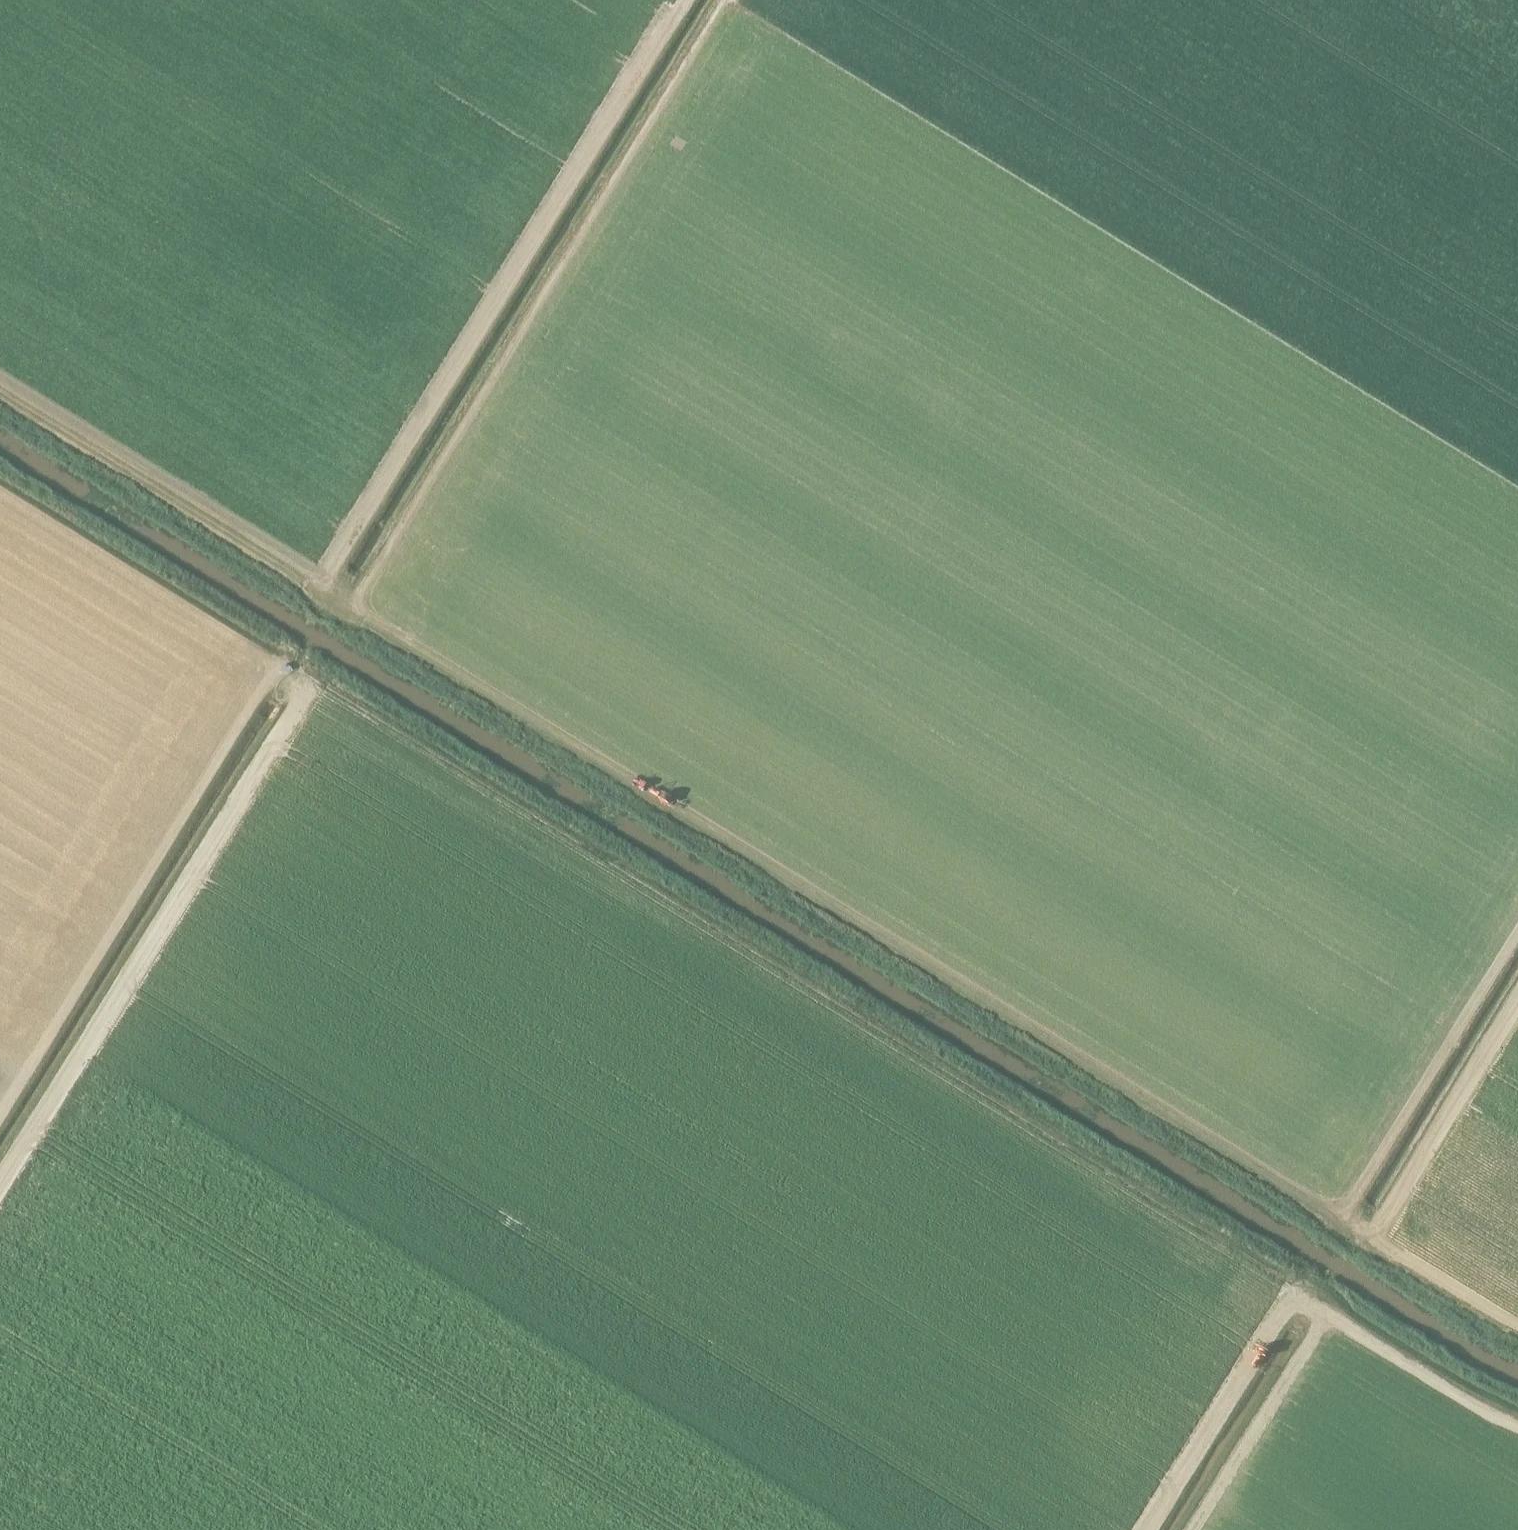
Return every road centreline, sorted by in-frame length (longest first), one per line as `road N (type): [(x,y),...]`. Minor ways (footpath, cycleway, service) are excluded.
road 1 (track): [(1517,1423),(1296,1299),(1151,1529)]
road 2 (track): [(1517,1327),(1354,1227)]

